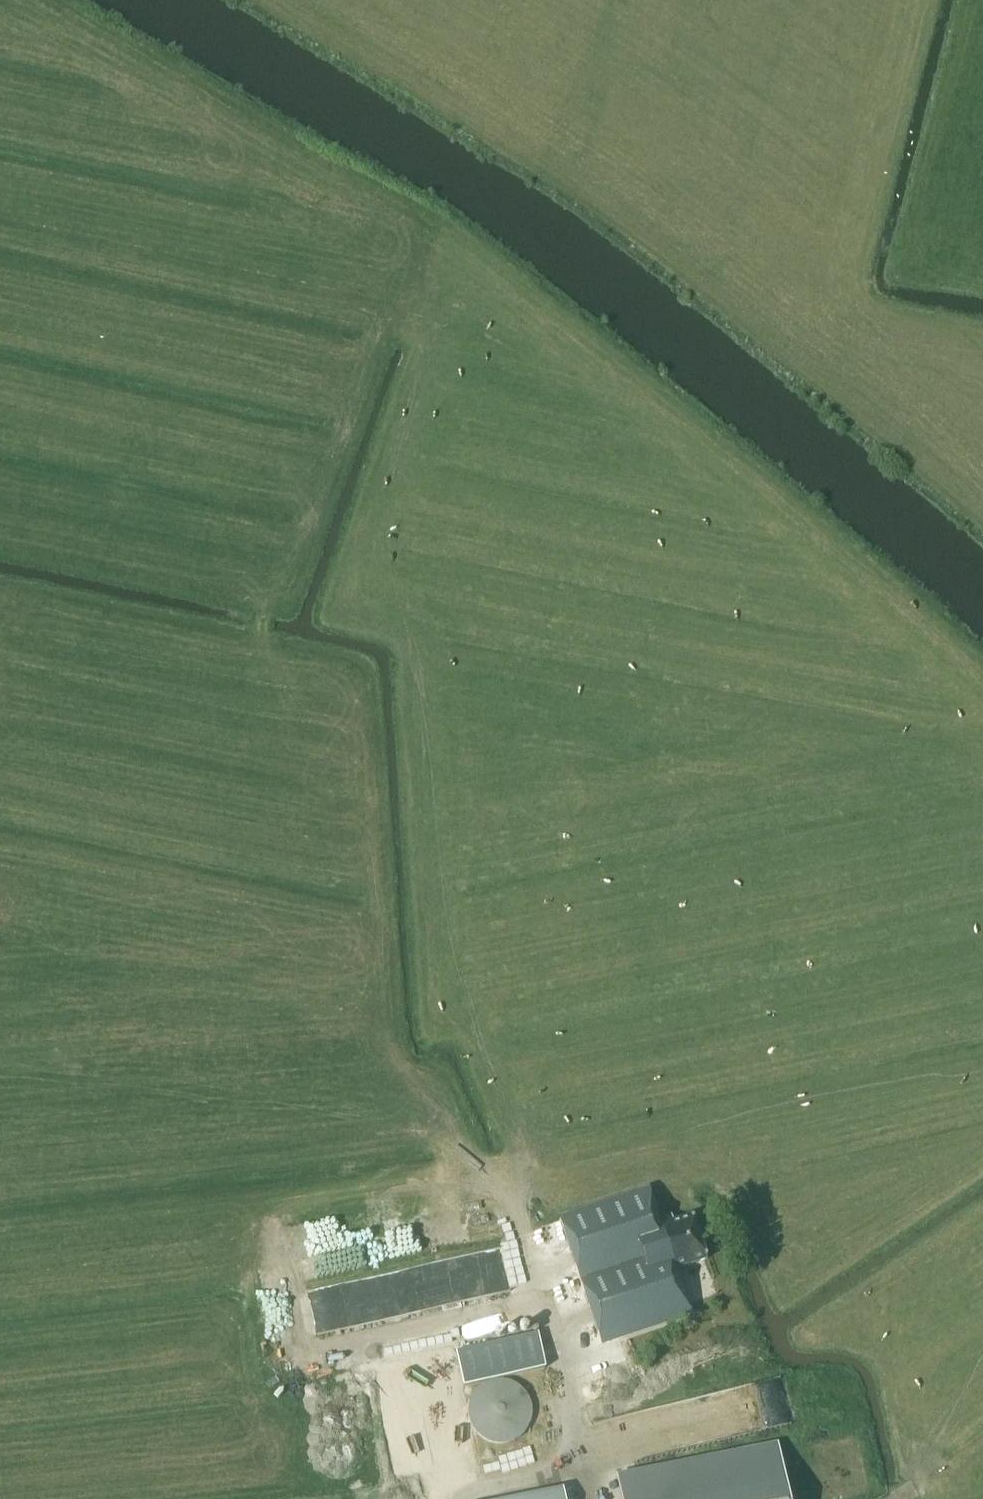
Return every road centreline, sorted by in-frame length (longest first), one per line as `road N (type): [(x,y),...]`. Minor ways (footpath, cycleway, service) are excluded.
road 1 (track): [(538,1250),(568,1402),(566,1453),(555,1469),(455,1498)]

